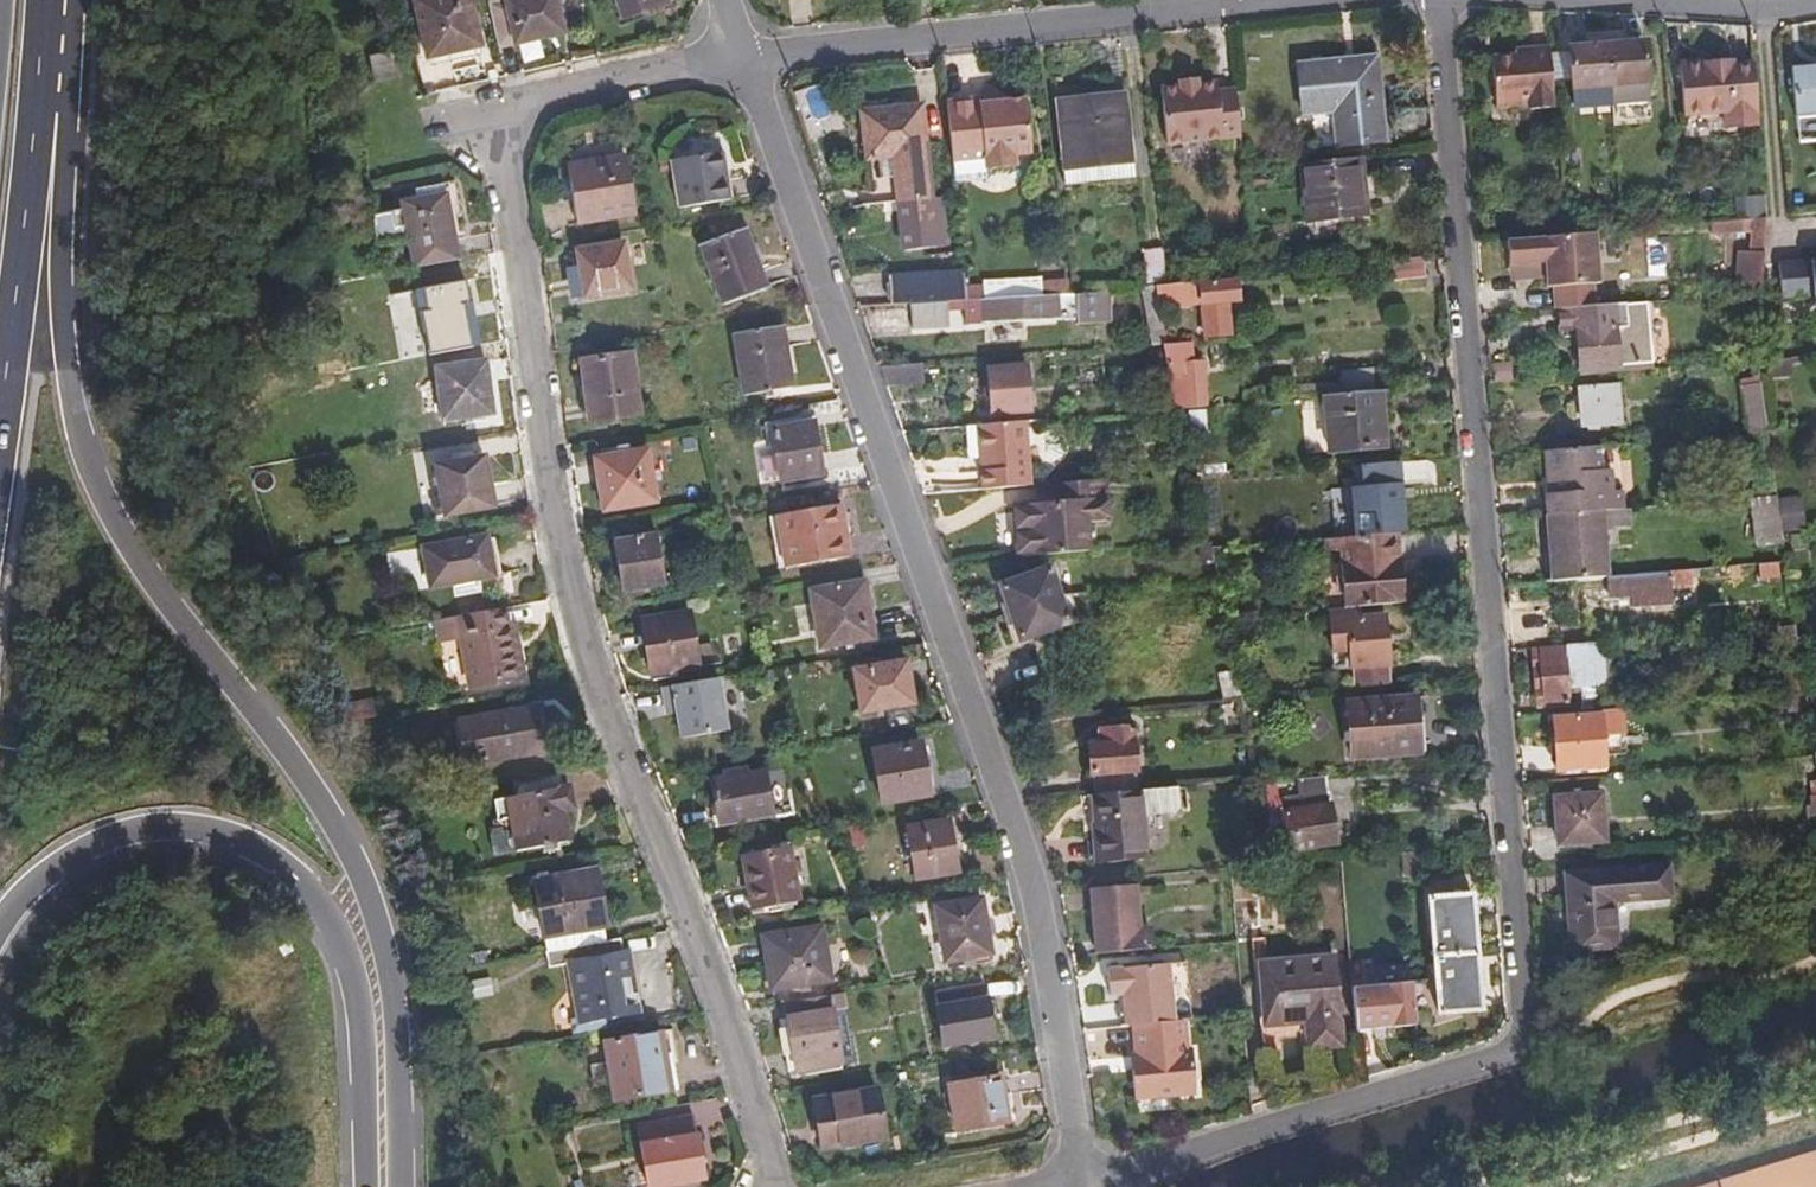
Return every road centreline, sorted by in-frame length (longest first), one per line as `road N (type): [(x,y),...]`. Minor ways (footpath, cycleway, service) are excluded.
road 1 (residential): [(736,59),(521,105),(502,131),(502,149),(552,547),(587,679),(718,1017),(773,1186)]
road 2 (trunk): [(400,1186),(390,988),(355,866),(276,736),(138,562),(83,445),(58,270),(69,116),(60,0)]
road 3 (residential): [(736,59),(1024,882),(1078,1183)]
road 4 (residential): [(1431,0),(1513,1035)]
road 5 (trunk): [(0,917),(41,871),(96,839),(157,825),(219,833),(291,873),(316,902),(356,988),(366,1186)]
road 6 (residential): [(1078,1183),(1483,1061),(1513,1035)]
road 7 (residential): [(736,59),(1172,13)]
road 8 (trunk): [(0,386),(59,0)]
road 9 (residential): [(1572,0),(1761,12),(1815,2)]
road 10 (residential): [(1172,13),(1297,0)]

